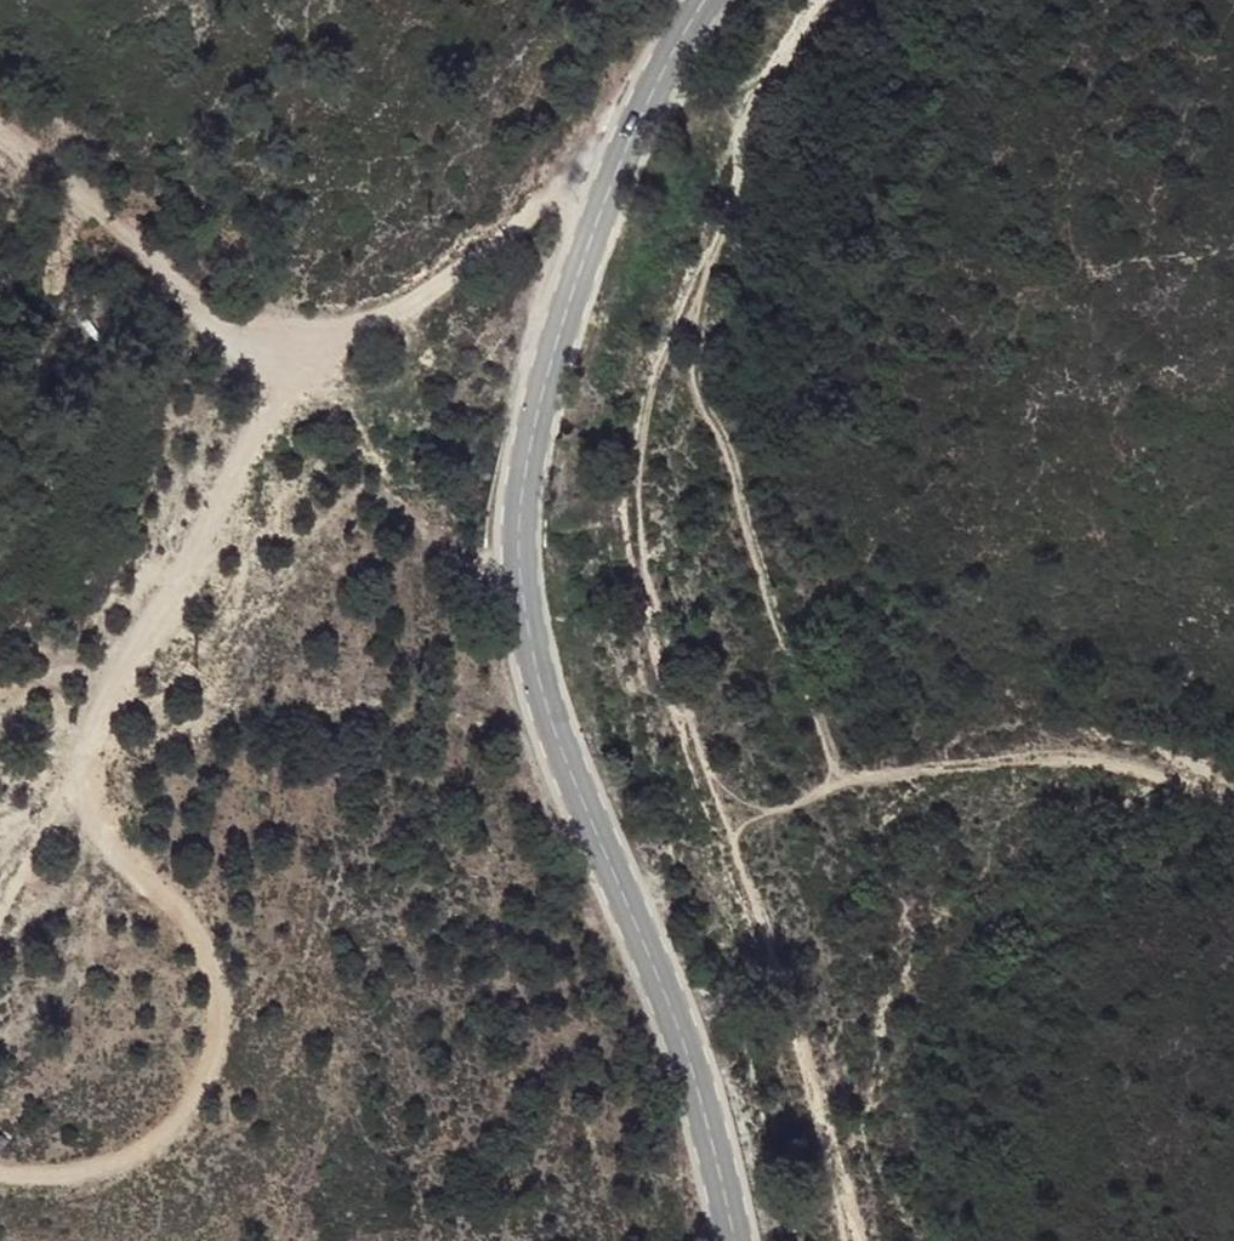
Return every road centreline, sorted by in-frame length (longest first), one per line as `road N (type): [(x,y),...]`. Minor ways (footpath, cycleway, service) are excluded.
road 1 (track): [(605,188),(462,249),(275,412),(96,694),(80,740),(83,833),(199,927),(213,1069),(96,1161),(0,1169)]
road 2 (secondary): [(735,1240),(710,1111),(547,701),(526,616),(518,525),(536,417),(605,188),(645,96),(705,0)]
road 3 (track): [(827,0),(736,141),(639,468),(661,623),(856,1240)]

